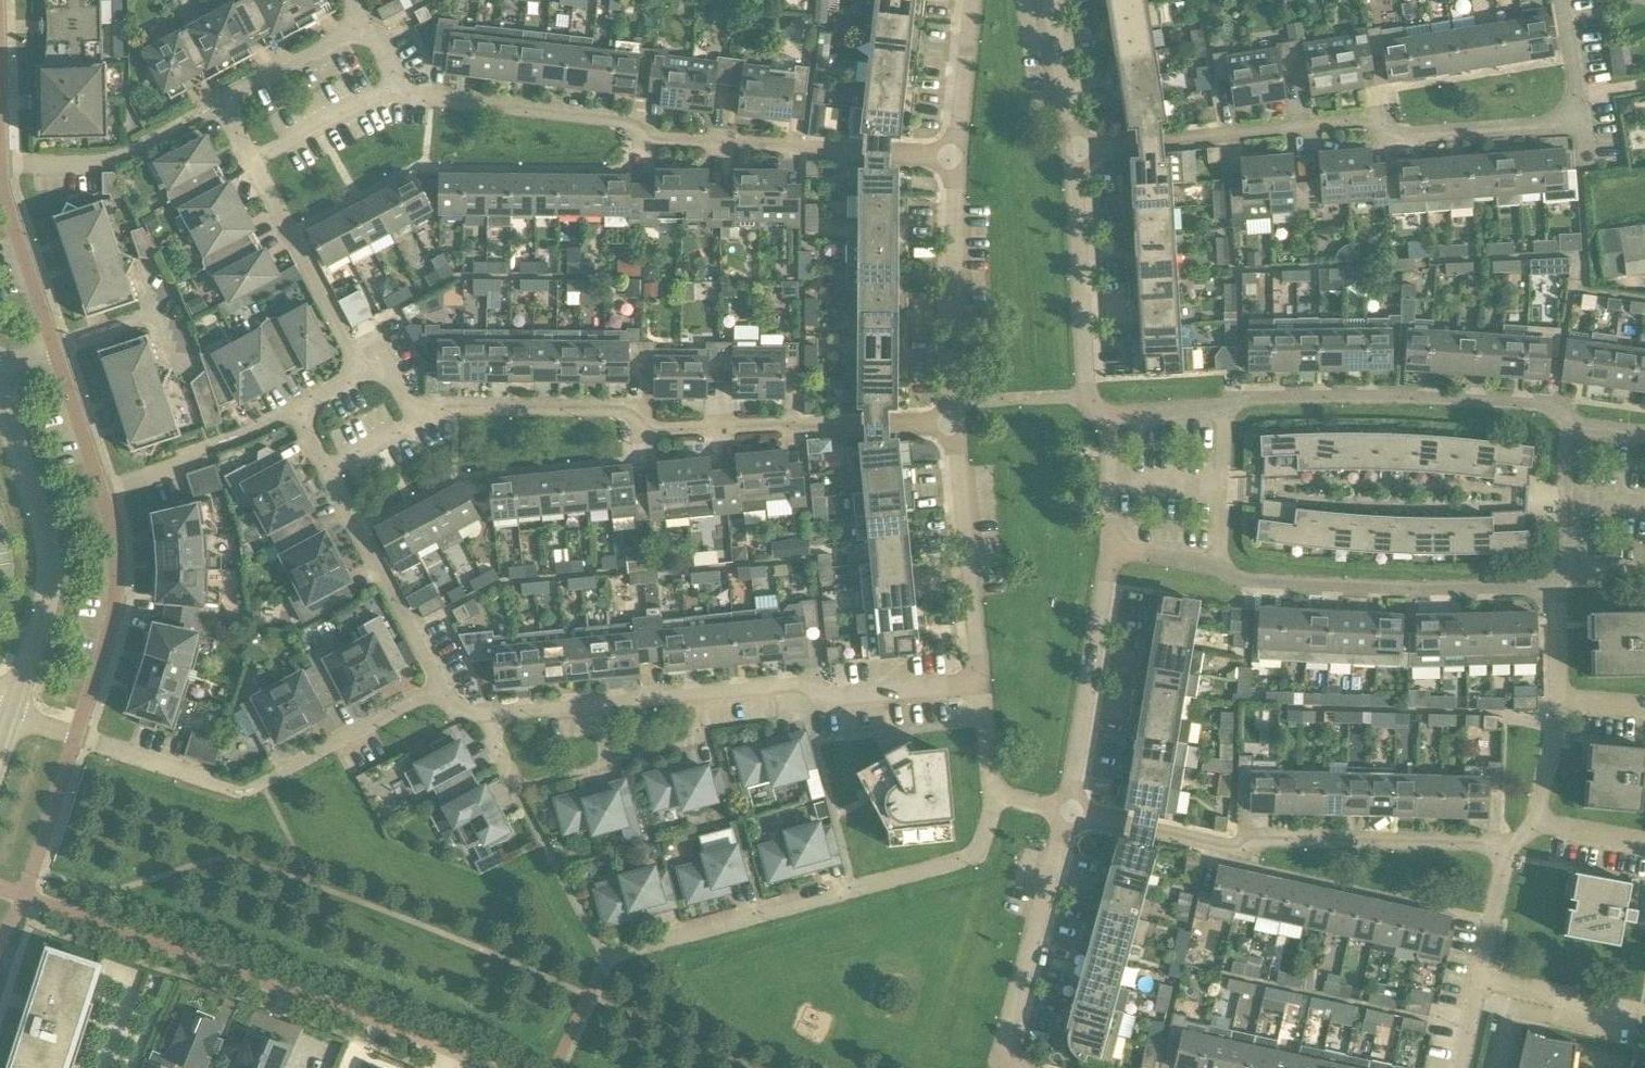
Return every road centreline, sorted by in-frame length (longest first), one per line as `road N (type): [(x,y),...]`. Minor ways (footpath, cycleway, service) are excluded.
road 1 (residential): [(1563,0),(1579,94),(1571,112),(1548,125),(1415,139),(1390,134),(1383,115),(1072,149)]
road 2 (residential): [(1563,576),(1565,421),(1543,403),(1403,395),(1107,412)]
road 3 (residential): [(399,89),(435,101),(614,123),(636,143),(957,157)]
road 4 (residential): [(983,687),(837,702),(809,685),(482,713),(455,711),(440,686)]
road 5 (residential): [(421,416),(606,411),(641,434),(955,420)]
road 6 (residential): [(487,1067),(0,888)]
road 7 (residential): [(1563,576),(1536,588),(1245,582),(1218,567),(1108,546)]
road 8 (residential): [(1505,845),(1264,839),(1234,847),(1064,811)]
road 9 (residential): [(77,736),(243,793),(440,686)]
road 10 (residential): [(999,794),(984,847),(963,863),(676,940)]
road 11 (tertiary): [(15,699),(48,597),(52,558),(0,389)]
road 12 (residential): [(1108,546),(1064,811)]
road 13 (residential): [(983,687),(955,420)]
road 14 (residential): [(1064,811),(1005,1045),(1020,1067)]
road 15 (residential): [(77,736),(114,625),(119,560),(105,492)]
road 16 (residential): [(1537,822),(1560,699),(1555,599),(1563,576)]
road 17 (residential): [(1072,149),(1084,395)]
road 18 (residential): [(957,401),(957,157)]
road 19 (residential): [(440,686),(329,472)]
road 20 (residential): [(367,368),(254,165)]
road 21 (residential): [(300,414),(105,492)]
road 22 (residential): [(58,350),(9,206),(4,166)]
road 23 (residential): [(1641,1017),(1474,980)]
road 24 (residential): [(4,166),(0,0)]
road 25 (residential): [(369,29),(223,108)]
road 26 (residential): [(399,89),(254,165)]
road 27 (residential): [(957,157),(975,0)]
road 28 (residential): [(1048,0),(1072,149)]
road 29 (residential): [(105,492),(58,350)]
road 30 (residential): [(1474,980),(1505,845)]
road 31 (residential): [(1107,412),(1108,546)]
road 32 (unclassified): [(1084,395),(957,401)]
road 33 (residential): [(4,166),(128,158)]

